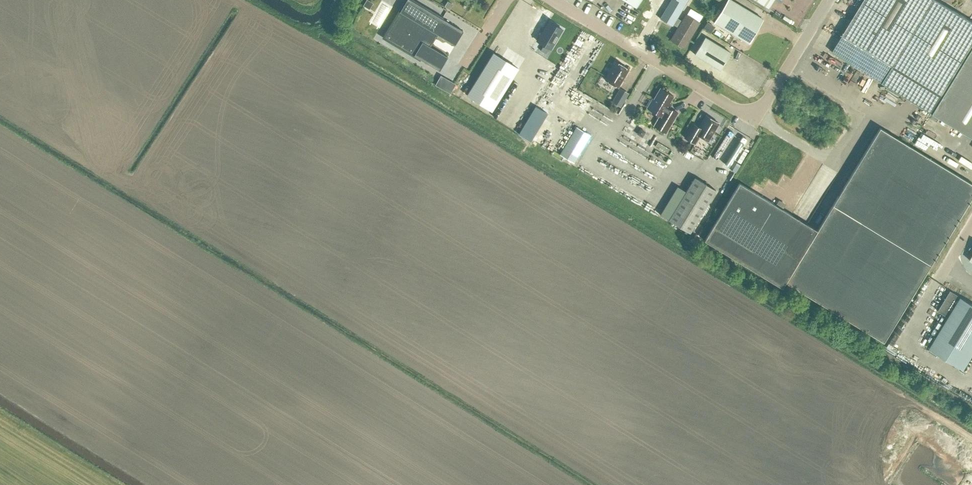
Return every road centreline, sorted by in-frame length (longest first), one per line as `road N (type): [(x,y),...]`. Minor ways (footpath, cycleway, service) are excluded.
road 1 (unclassified): [(554,0),(743,110),(766,97),(827,0)]

